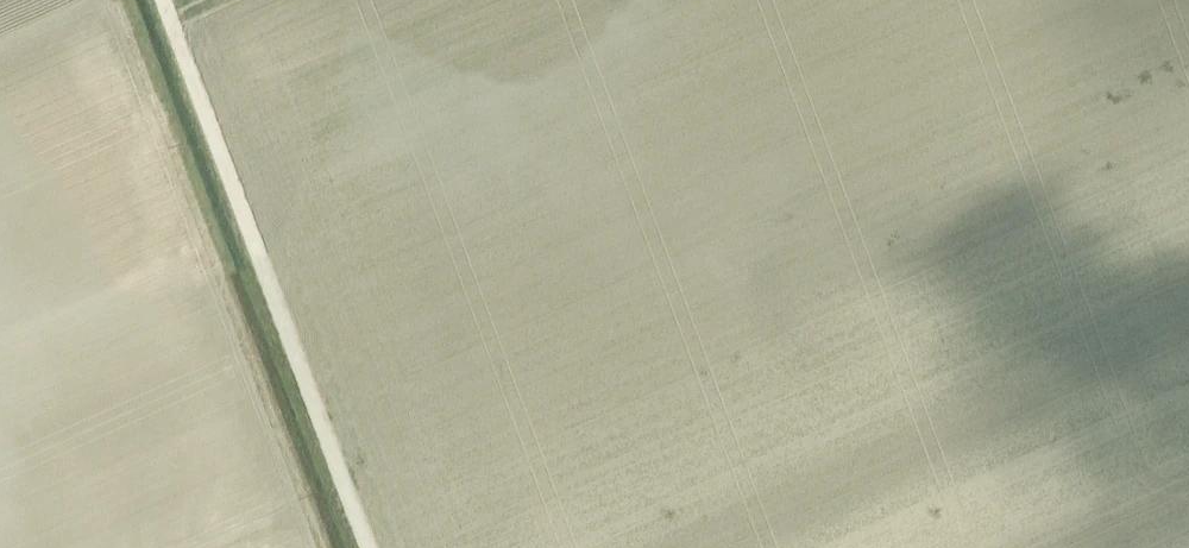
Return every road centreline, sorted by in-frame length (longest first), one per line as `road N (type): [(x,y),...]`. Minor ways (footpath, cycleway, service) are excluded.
road 1 (track): [(368,547),(163,0)]

